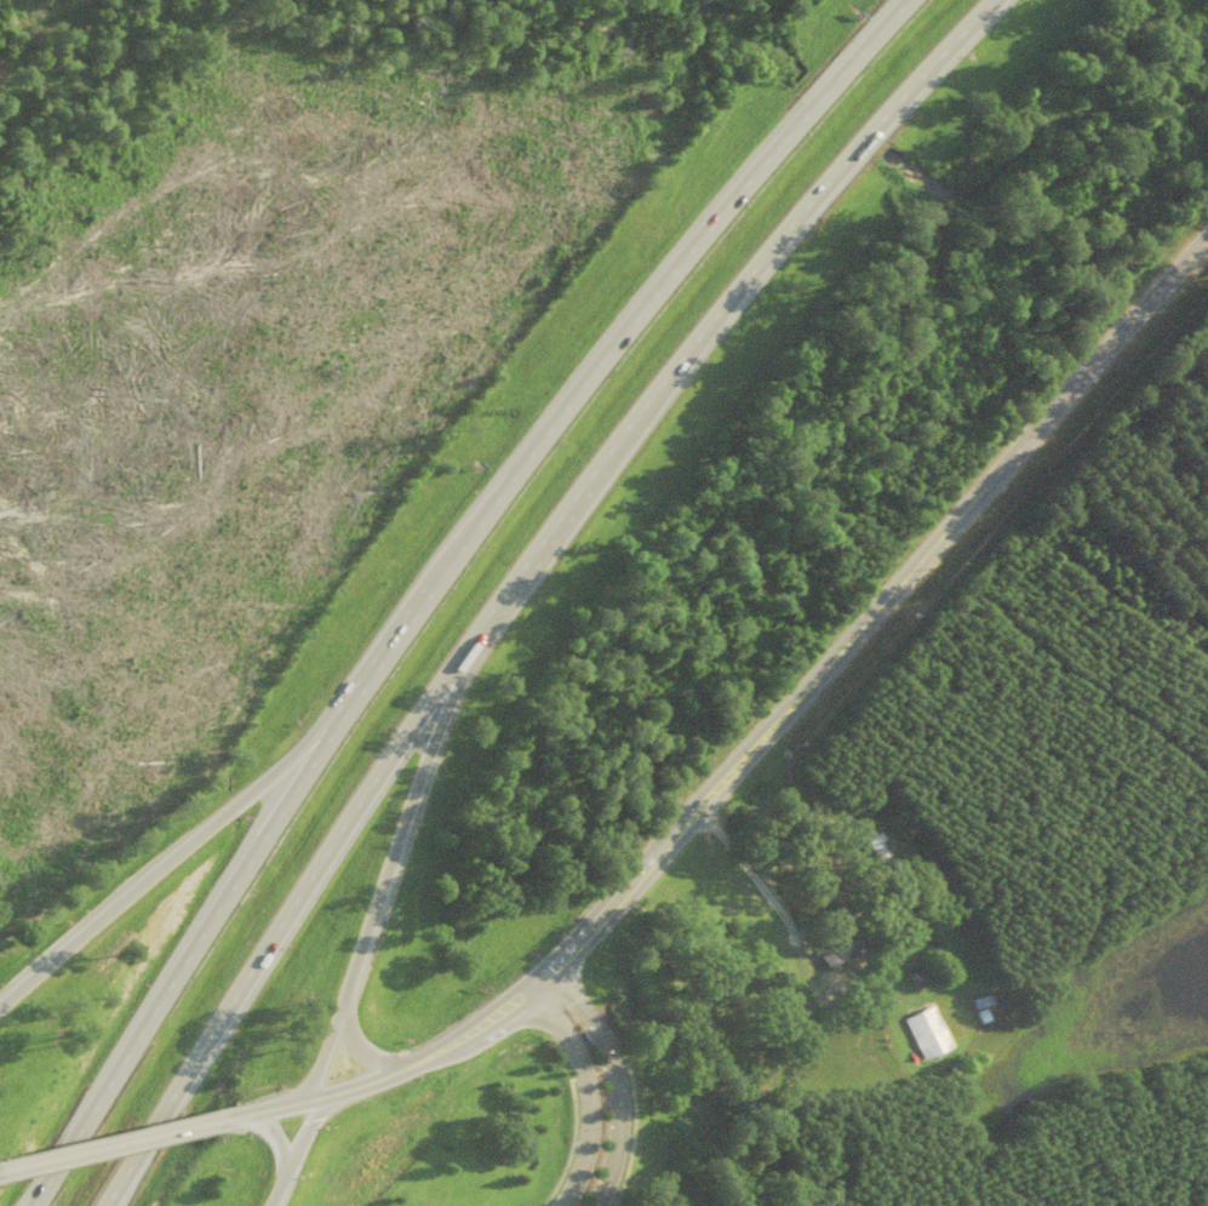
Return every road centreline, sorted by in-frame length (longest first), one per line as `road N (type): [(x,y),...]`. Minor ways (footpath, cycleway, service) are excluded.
road 1 (motorway): [(106,1205),(446,675),(700,341),(999,0)]
road 2 (motorway): [(914,0),(637,316),(463,550)]
road 3 (primary): [(1178,268),(722,775)]
road 4 (motorway): [(334,732),(34,1205)]
road 5 (motorway): [(342,1004),(433,738),(483,627)]
road 6 (motorway): [(334,732),(53,962)]
road 7 (primary): [(549,971),(722,775)]
road 8 (residential): [(527,988),(579,1059),(589,1094),(586,1153),(563,1205)]
road 9 (primary): [(222,1116),(0,1170)]
road 10 (motorway): [(463,550),(334,732)]
road 11 (primary): [(399,1068),(222,1116)]
road 12 (residential): [(618,1093),(589,1019),(549,971)]
road 13 (primary): [(424,1056),(527,988)]

